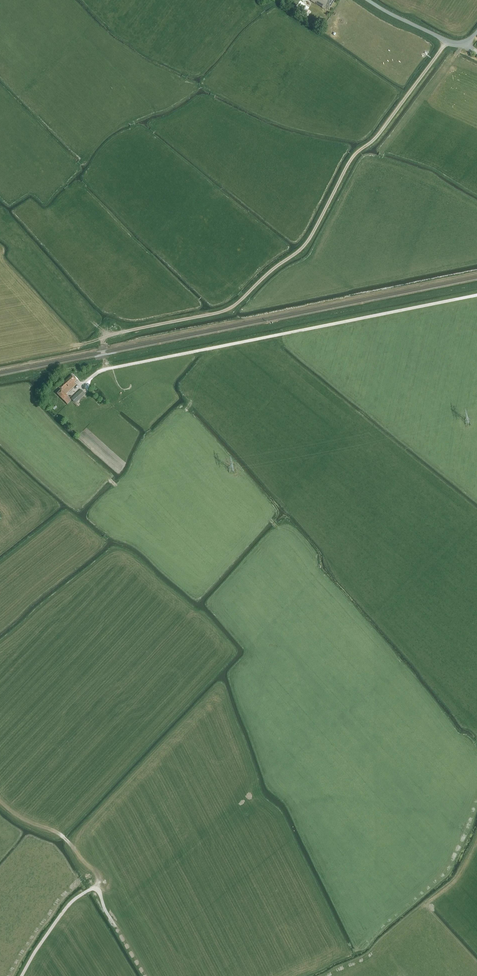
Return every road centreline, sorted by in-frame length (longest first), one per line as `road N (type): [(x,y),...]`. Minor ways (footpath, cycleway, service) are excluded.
road 1 (track): [(83,344),(217,313),(242,299),(304,246),(353,156),(378,135),(447,40)]
road 2 (track): [(22,975),(61,914),(90,890),(100,892),(114,925)]
road 3 (unclassified): [(476,32),(452,42),(368,0)]

